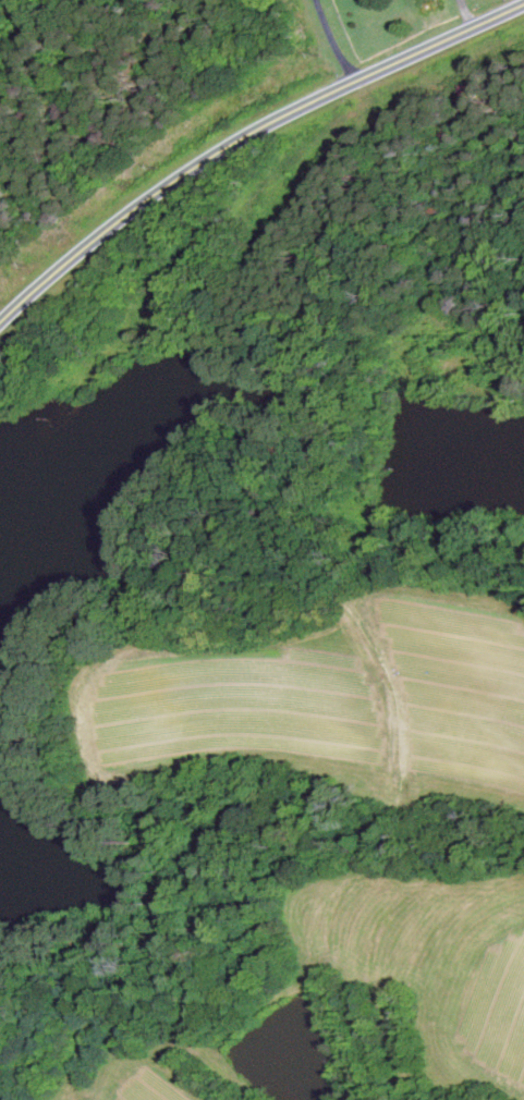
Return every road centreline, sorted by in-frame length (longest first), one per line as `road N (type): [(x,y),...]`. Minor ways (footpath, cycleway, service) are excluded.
road 1 (tertiary): [(0,323),(94,241),(217,156),(523,5)]

